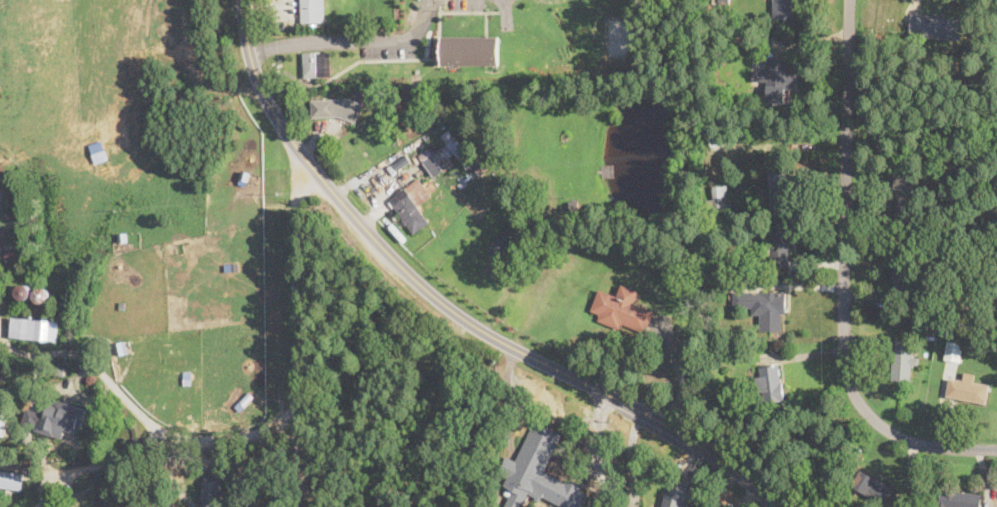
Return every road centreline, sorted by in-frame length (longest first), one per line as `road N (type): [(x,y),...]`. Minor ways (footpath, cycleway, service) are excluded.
road 1 (tertiary): [(244,0),(248,48),(280,124),(393,263),(473,329),(663,423),(777,506)]
road 2 (residential): [(849,0),(846,366),(869,413),(909,441),(996,450)]
road 3 (residential): [(28,506),(79,471),(270,430),(290,418),(299,376),(291,221),(304,159)]
road 4 (residential): [(508,346),(585,216)]

